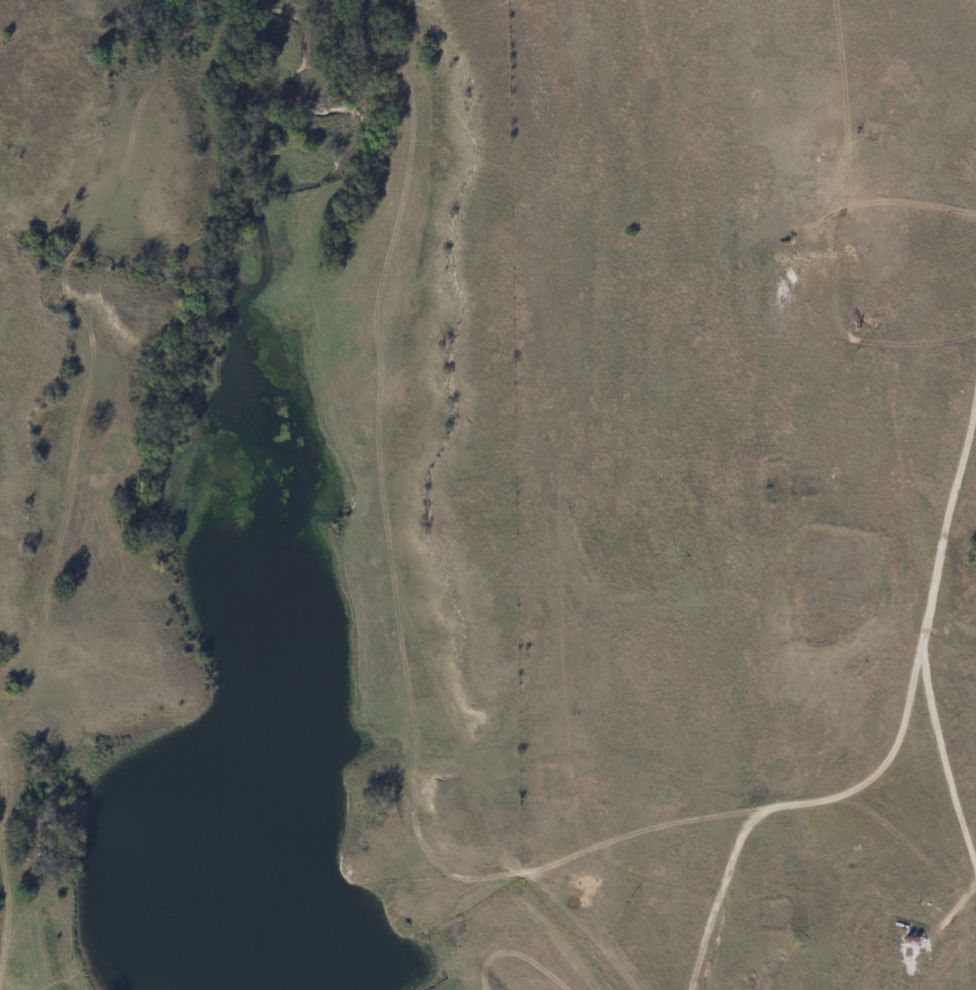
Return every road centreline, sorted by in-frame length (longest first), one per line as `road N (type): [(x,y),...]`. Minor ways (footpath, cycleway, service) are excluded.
road 1 (track): [(654,989),(701,844),(799,828),(828,802),(864,725),(968,640),(965,492),(975,422)]
road 2 (track): [(968,640),(975,824)]

